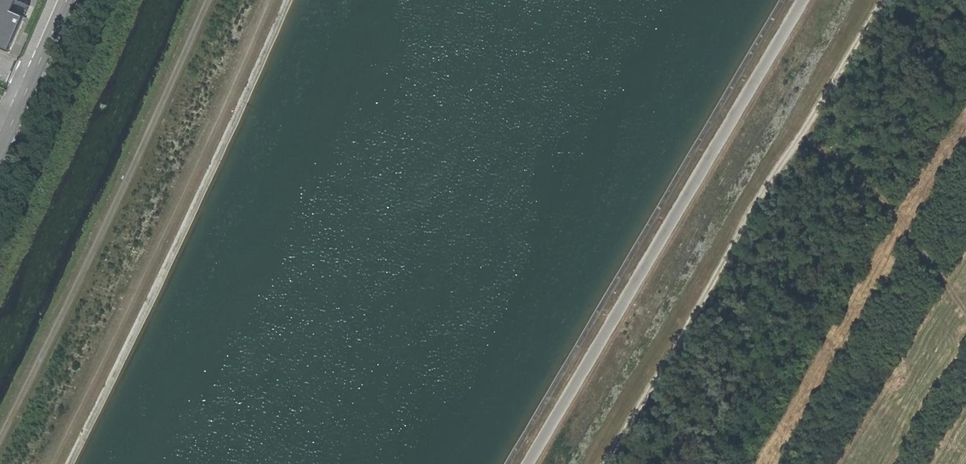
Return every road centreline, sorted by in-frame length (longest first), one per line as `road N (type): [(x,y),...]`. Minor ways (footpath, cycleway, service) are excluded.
road 1 (track): [(605,463),(875,0)]
road 2 (track): [(47,463),(189,183),(266,0)]
road 3 (track): [(210,0),(0,444)]
road 4 (track): [(801,134),(879,191),(965,313)]
road 5 (tertiary): [(0,145),(66,0)]

